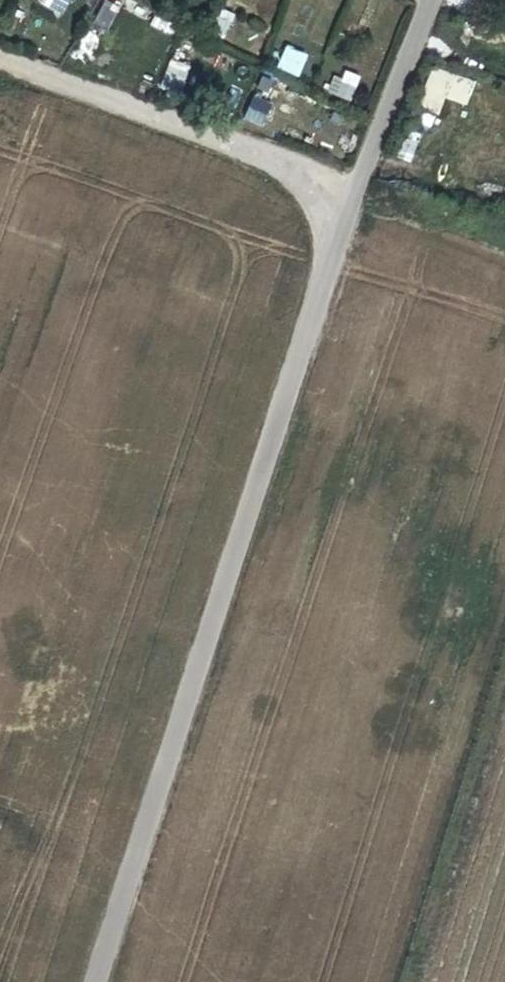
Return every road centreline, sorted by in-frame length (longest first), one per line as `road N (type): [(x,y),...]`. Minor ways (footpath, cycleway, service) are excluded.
road 1 (unclassified): [(347,199),(93,981)]
road 2 (unclassified): [(347,199),(0,66)]
road 3 (unclassified): [(425,0),(347,199)]

